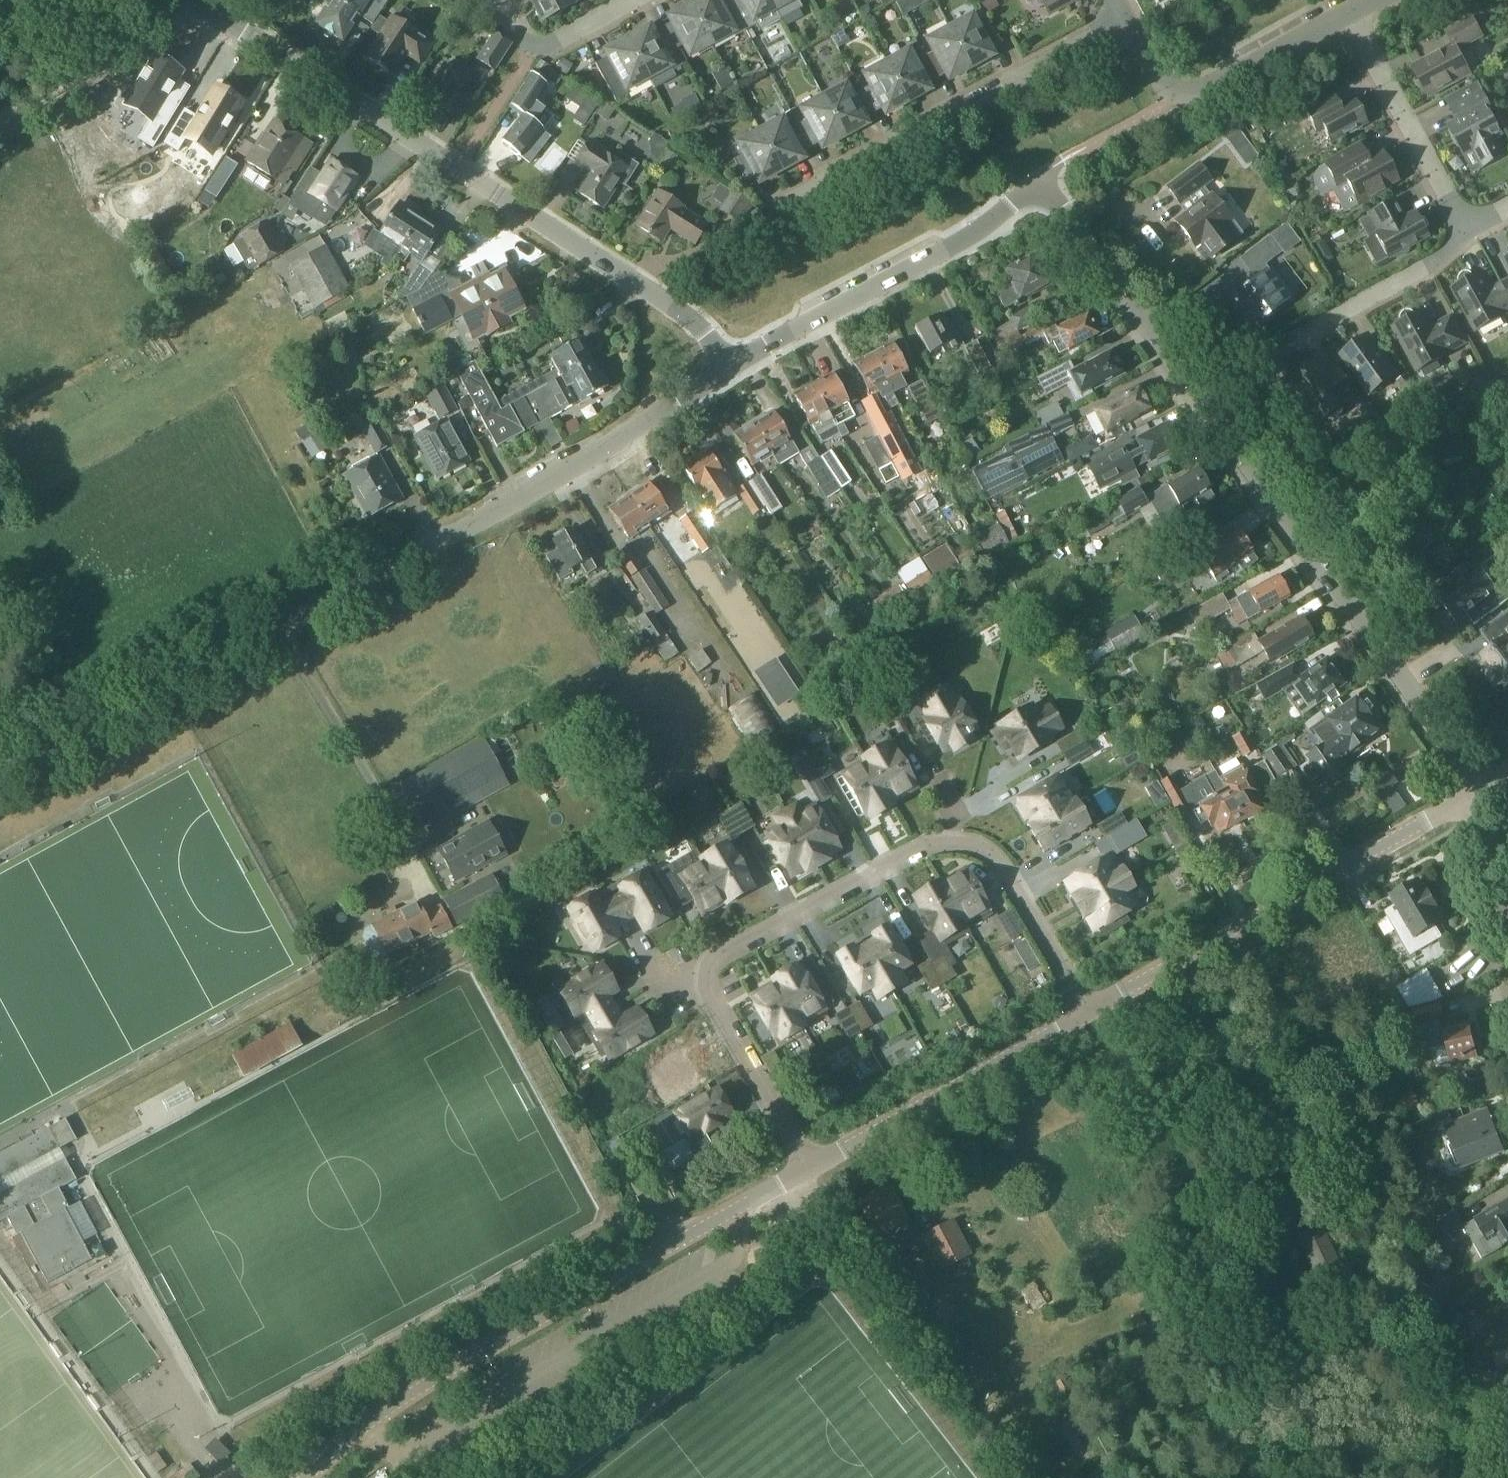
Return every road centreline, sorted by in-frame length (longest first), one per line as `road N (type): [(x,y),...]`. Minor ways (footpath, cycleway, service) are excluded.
road 1 (residential): [(1478,796),(1454,745),(1079,243),(1045,225),(1015,222),(769,344),(731,348)]
road 2 (residential): [(0,785),(325,611),(682,404),(712,381),(731,348)]
road 3 (residential): [(807,1168),(708,999),(707,965),(719,954),(920,845),(967,841),(987,847),(1010,873),(1089,1011)]
road 4 (residential): [(731,348),(192,0)]
road 5 (unclassified): [(306,1477),(411,1394),(807,1168)]
road 6 (unclassified): [(1089,1011),(1478,796)]
road 7 (residential): [(780,207),(1123,18)]
road 8 (unclassified): [(807,1168),(1089,1011)]
road 9 (residential): [(1339,15),(1472,234)]
road 10 (residential): [(1472,234),(1292,340)]
road 11 (residential): [(1175,104),(1339,15)]
road 12 (residential): [(1507,920),(1478,796)]
road 13 (residential): [(521,37),(566,39),(638,0)]

